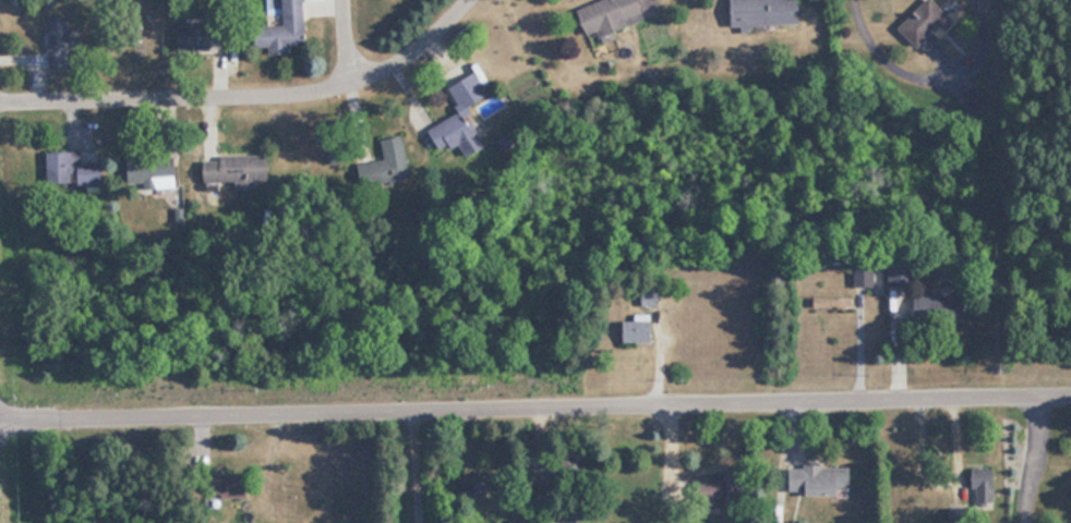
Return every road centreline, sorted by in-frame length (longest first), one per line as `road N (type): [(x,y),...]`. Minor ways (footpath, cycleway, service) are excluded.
road 1 (residential): [(1070,384),(0,422)]
road 2 (residential): [(0,105),(326,95),(423,50),(475,0)]
road 3 (residential): [(1025,522),(1034,385)]

